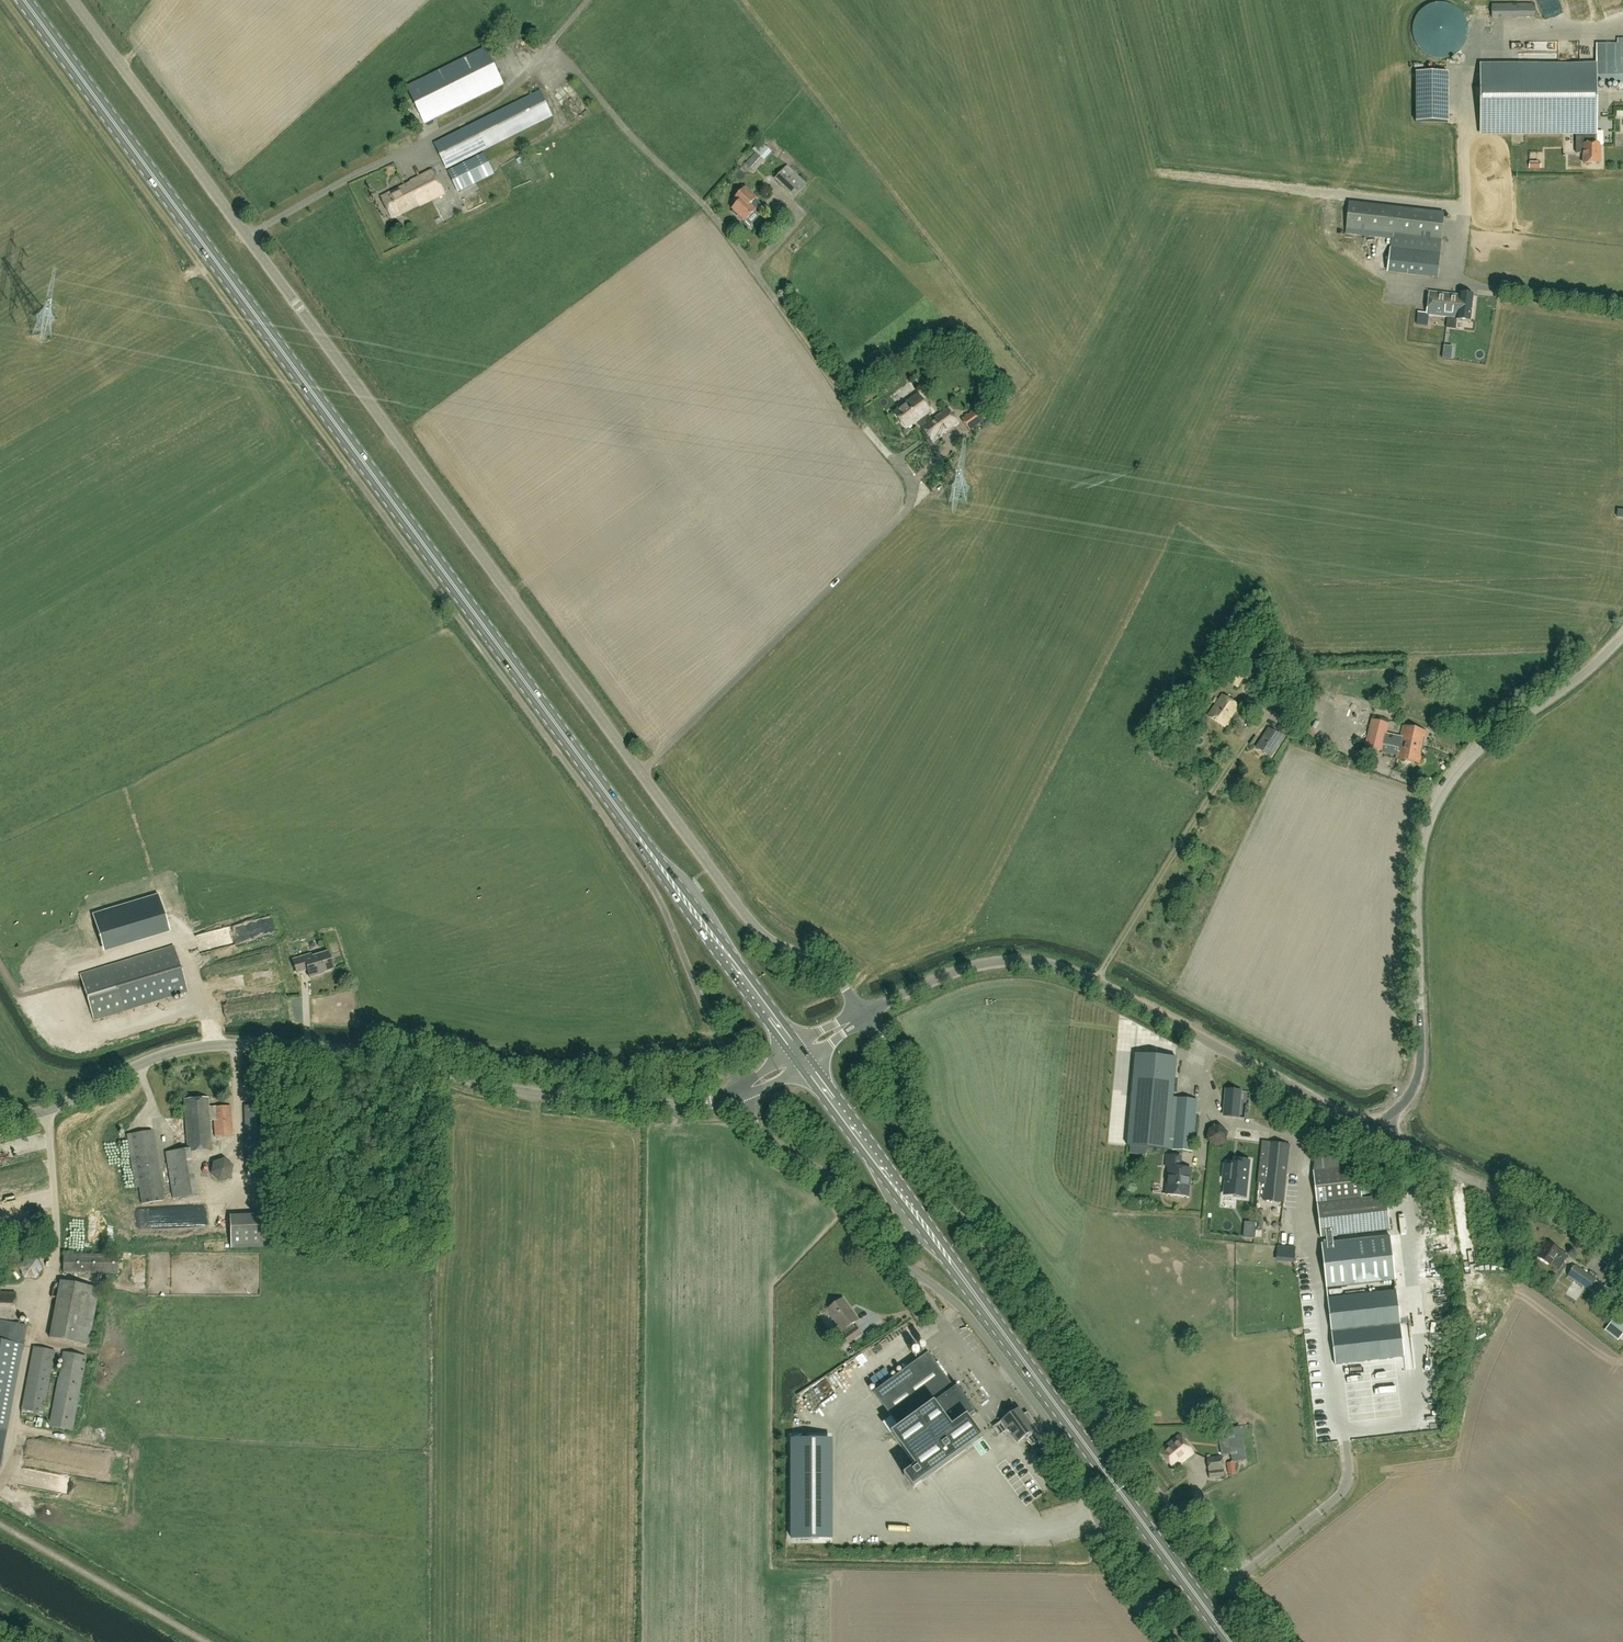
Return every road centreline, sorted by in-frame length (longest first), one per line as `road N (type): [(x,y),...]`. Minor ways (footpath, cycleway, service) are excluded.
road 1 (primary): [(799,1056),(25,0)]
road 2 (unclassified): [(864,1013),(828,966),(771,940),(739,906),(74,0)]
road 3 (unclassified): [(742,1092),(688,1105),(628,1105),(530,1093),(384,1056),(209,1045),(151,1059),(69,1102),(0,1123)]
road 4 (unclassified): [(1276,1641),(1131,1458),(1077,1363),(924,1159),(905,1120),(894,1054),(864,1013)]
road 5 (unclassified): [(742,1092),(635,860),(350,470)]
road 6 (primary): [(1231,1641),(799,1056)]
road 7 (unclassified): [(1178,1641),(1104,1534),(1070,1450),(969,1315),(906,1269),(837,1185),(766,1140),(742,1092)]
road 8 (unclassified): [(1383,1120),(1403,1105),(1419,1074),(1420,866),(1441,796),(1478,751),(1622,633)]
road 9 (unclassified): [(1383,1120),(1348,1119),(1056,966),(967,968),(864,1013)]
road 10 (unclassified): [(1622,1267),(1565,1224),(1420,1156),(1383,1120)]

